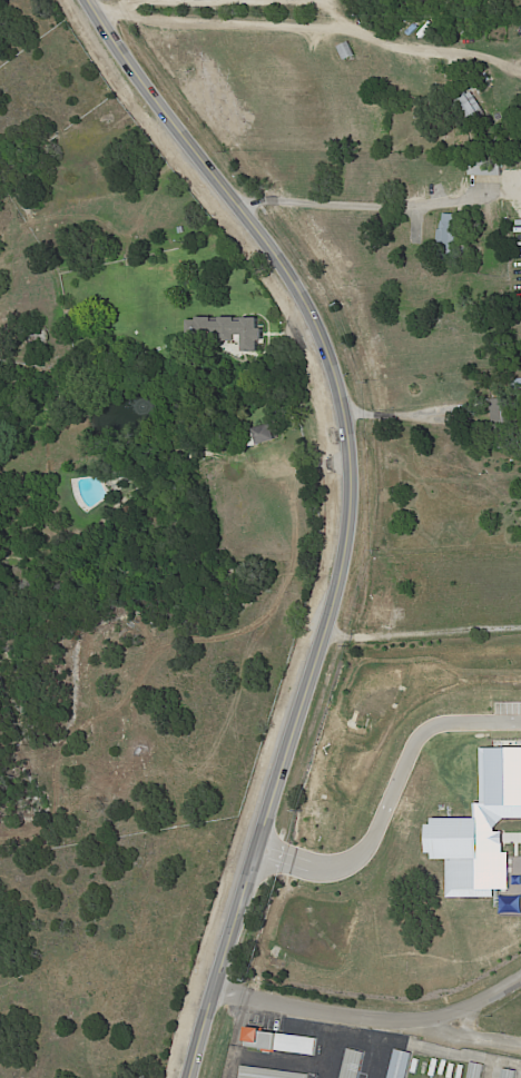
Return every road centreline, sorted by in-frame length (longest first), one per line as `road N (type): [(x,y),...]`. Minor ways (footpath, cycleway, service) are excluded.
road 1 (secondary): [(91,0),(279,266),(321,343),(345,428),(348,506),(333,623),(187,1077)]
road 2 (residential): [(214,985),(401,1016),(471,1005),(520,976)]

